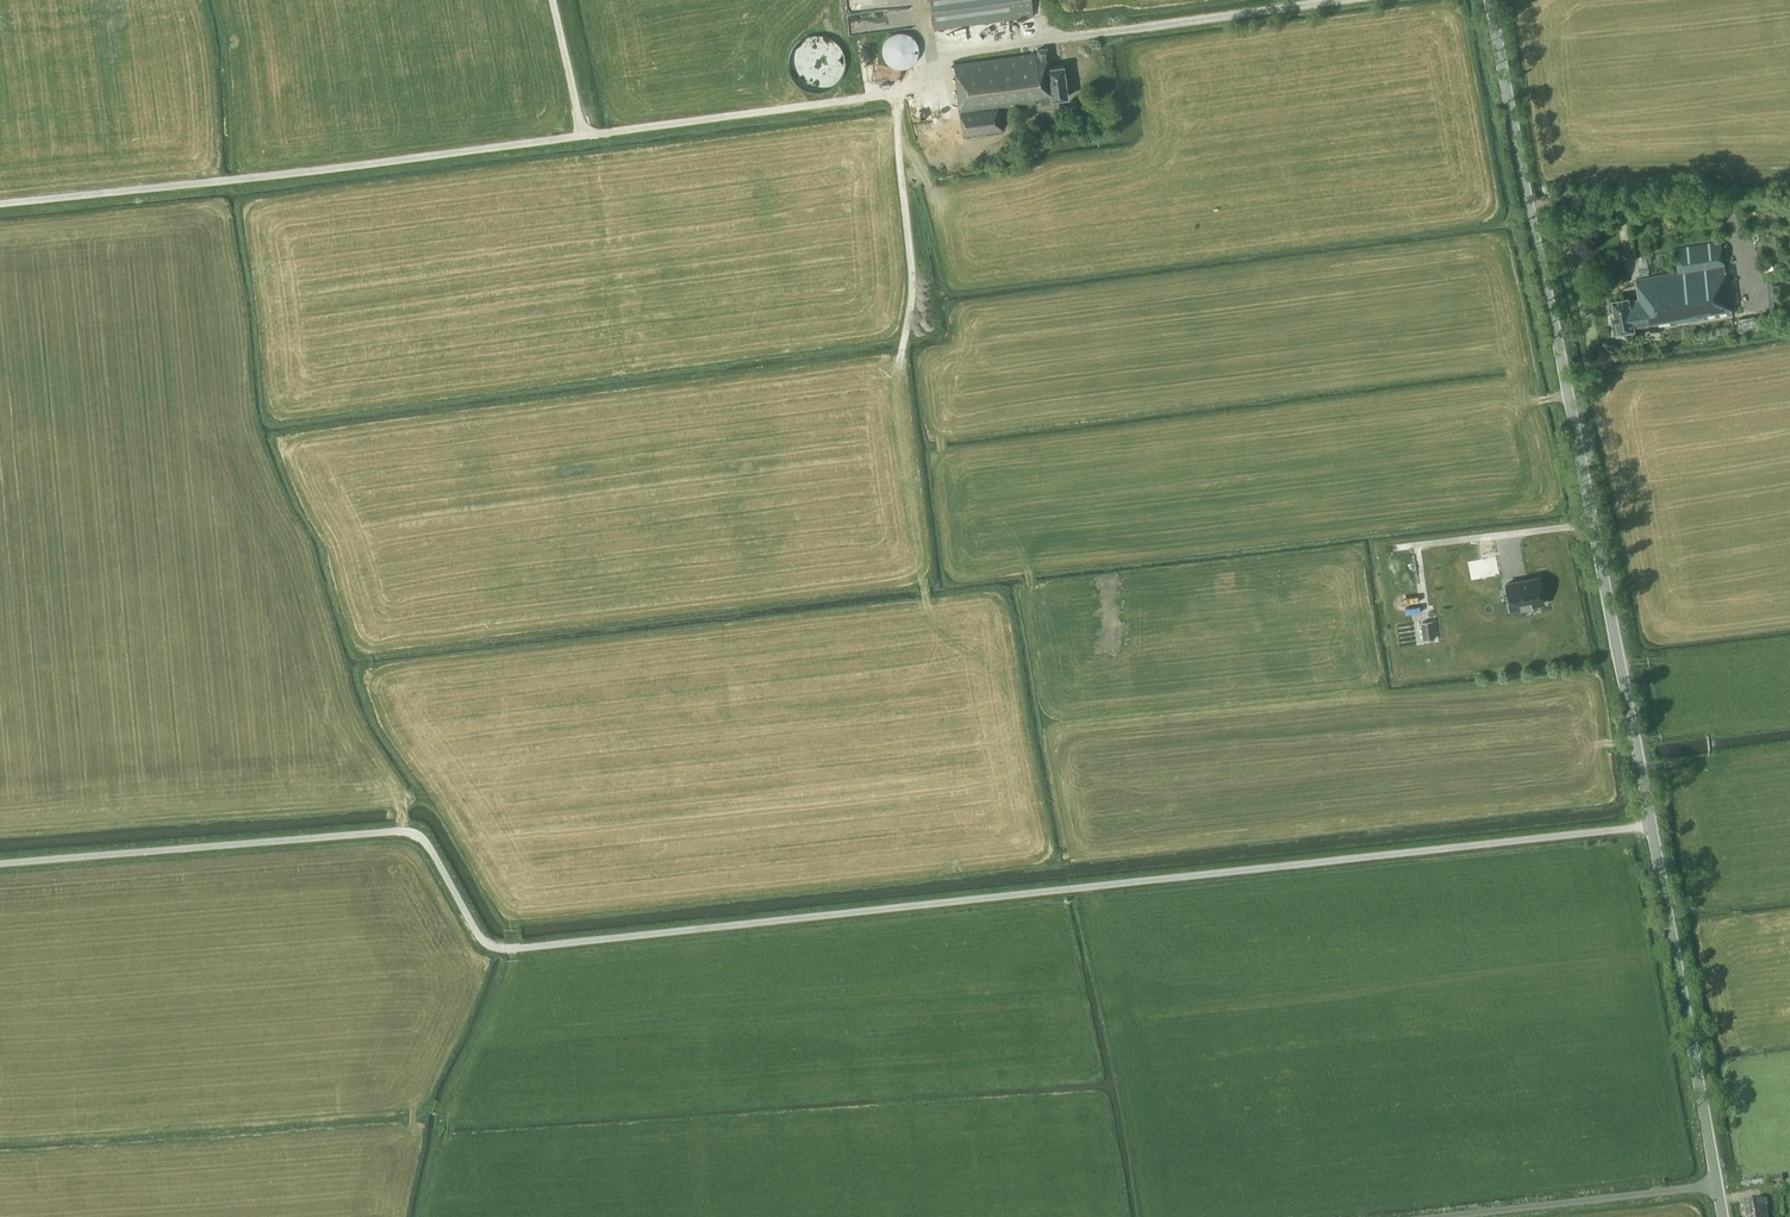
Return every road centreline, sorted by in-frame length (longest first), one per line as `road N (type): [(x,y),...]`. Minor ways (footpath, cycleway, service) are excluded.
road 1 (unclassified): [(0,864),(408,831),(426,842),(485,942),(507,948),(1651,826)]
road 2 (unclassified): [(1651,826),(1490,0)]
road 3 (unclassified): [(1725,1216),(1651,826)]

